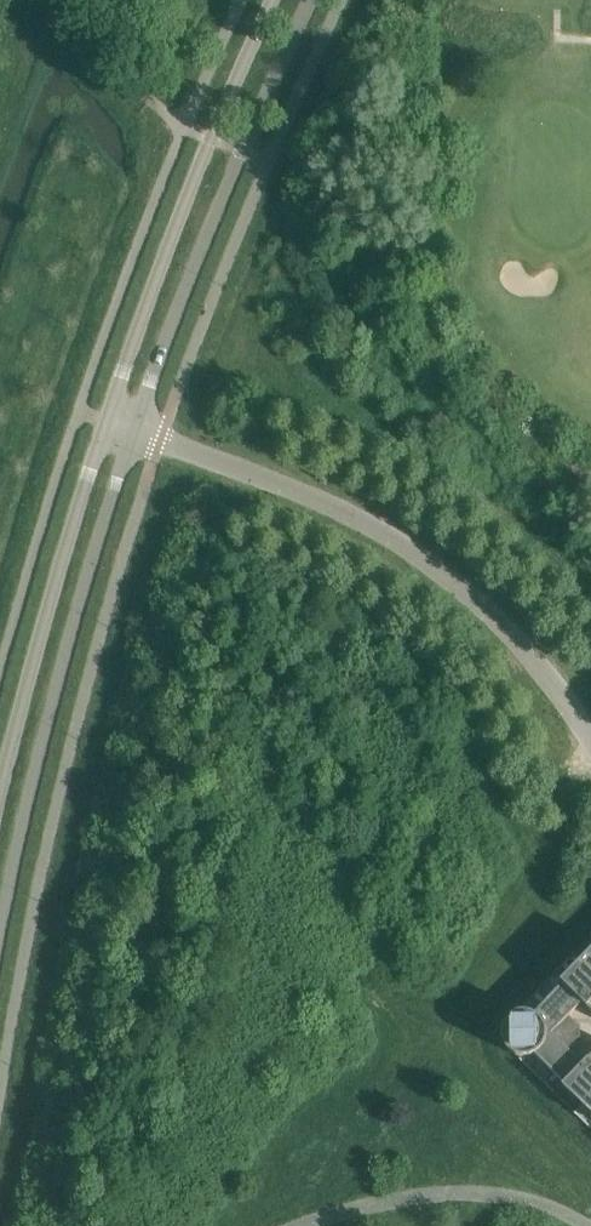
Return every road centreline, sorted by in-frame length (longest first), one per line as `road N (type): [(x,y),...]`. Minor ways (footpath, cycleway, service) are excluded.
road 1 (residential): [(135,428),(298,491),(397,540),(532,655),(590,741)]
road 2 (tertiary): [(0,944),(74,619),(135,428)]
road 3 (tertiary): [(135,428),(195,260),(312,0)]
road 4 (tertiary): [(273,0),(174,232),(106,419)]
road 5 (tertiary): [(106,419),(0,797)]

